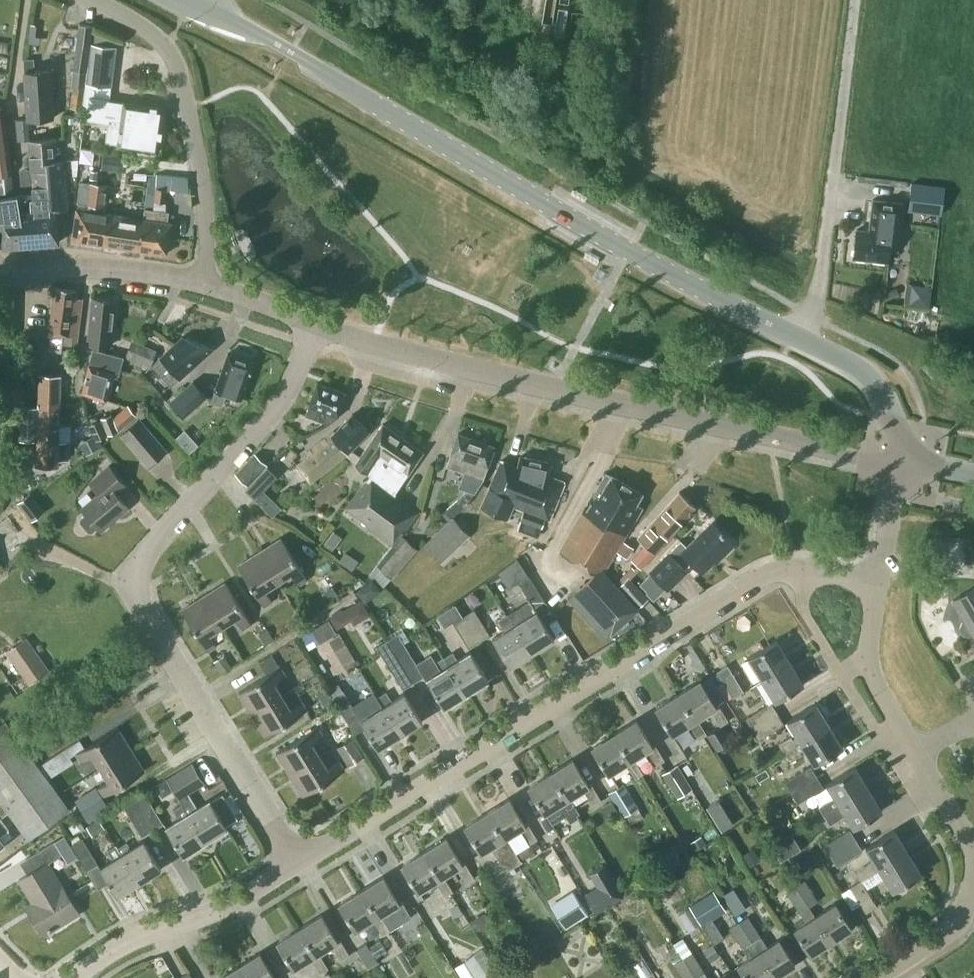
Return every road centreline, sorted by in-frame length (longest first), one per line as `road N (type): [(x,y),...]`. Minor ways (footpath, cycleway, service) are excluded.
road 1 (secondary): [(894,462),(885,400),(853,363),(628,251),(270,40),(182,0)]
road 2 (residential): [(297,863),(145,612),(135,582),(144,555),(282,400),(315,323)]
road 3 (unclassified): [(894,462),(556,389),(315,323)]
road 4 (residential): [(297,863),(763,577),(799,569)]
road 5 (residential): [(205,284),(202,184),(176,64),(149,30),(89,0)]
road 6 (residential): [(76,977),(127,943),(229,905),(297,863)]
road 7 (unclassified): [(205,284),(91,269),(0,273)]
road 8 (residential): [(916,752),(873,674),(878,581)]
road 9 (residential): [(879,977),(949,932),(973,872)]
road 10 (residential): [(973,863),(916,752)]
road 11 (unclassified): [(878,581),(894,462)]

